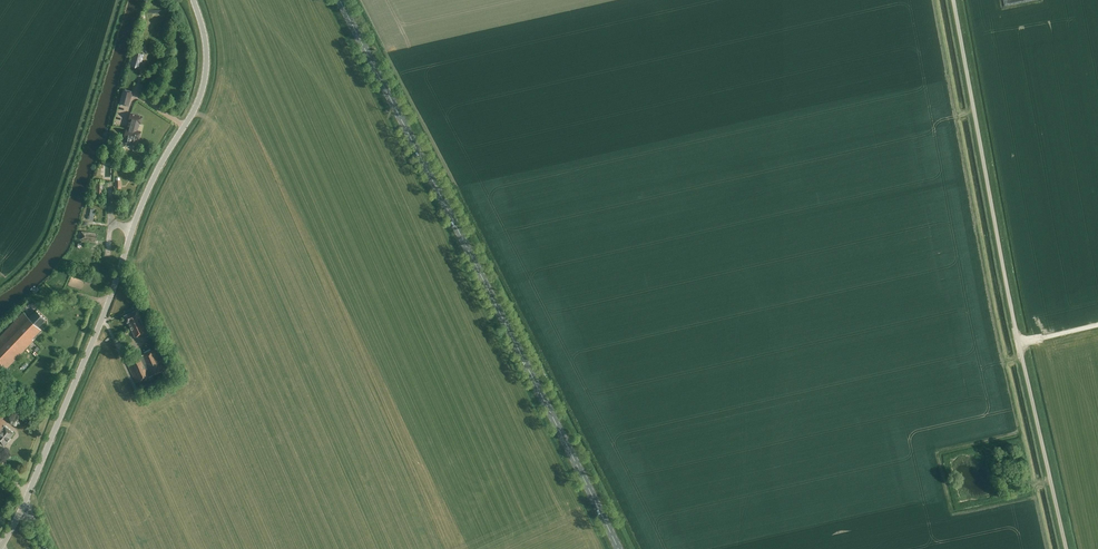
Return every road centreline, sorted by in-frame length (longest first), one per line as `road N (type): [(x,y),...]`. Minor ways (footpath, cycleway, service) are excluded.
road 1 (primary): [(617,548),(338,0)]
road 2 (tertiary): [(0,548),(101,321),(145,195),(200,98),(206,44),(193,0)]
road 3 (unclassified): [(1065,548),(1004,280),(953,0)]

